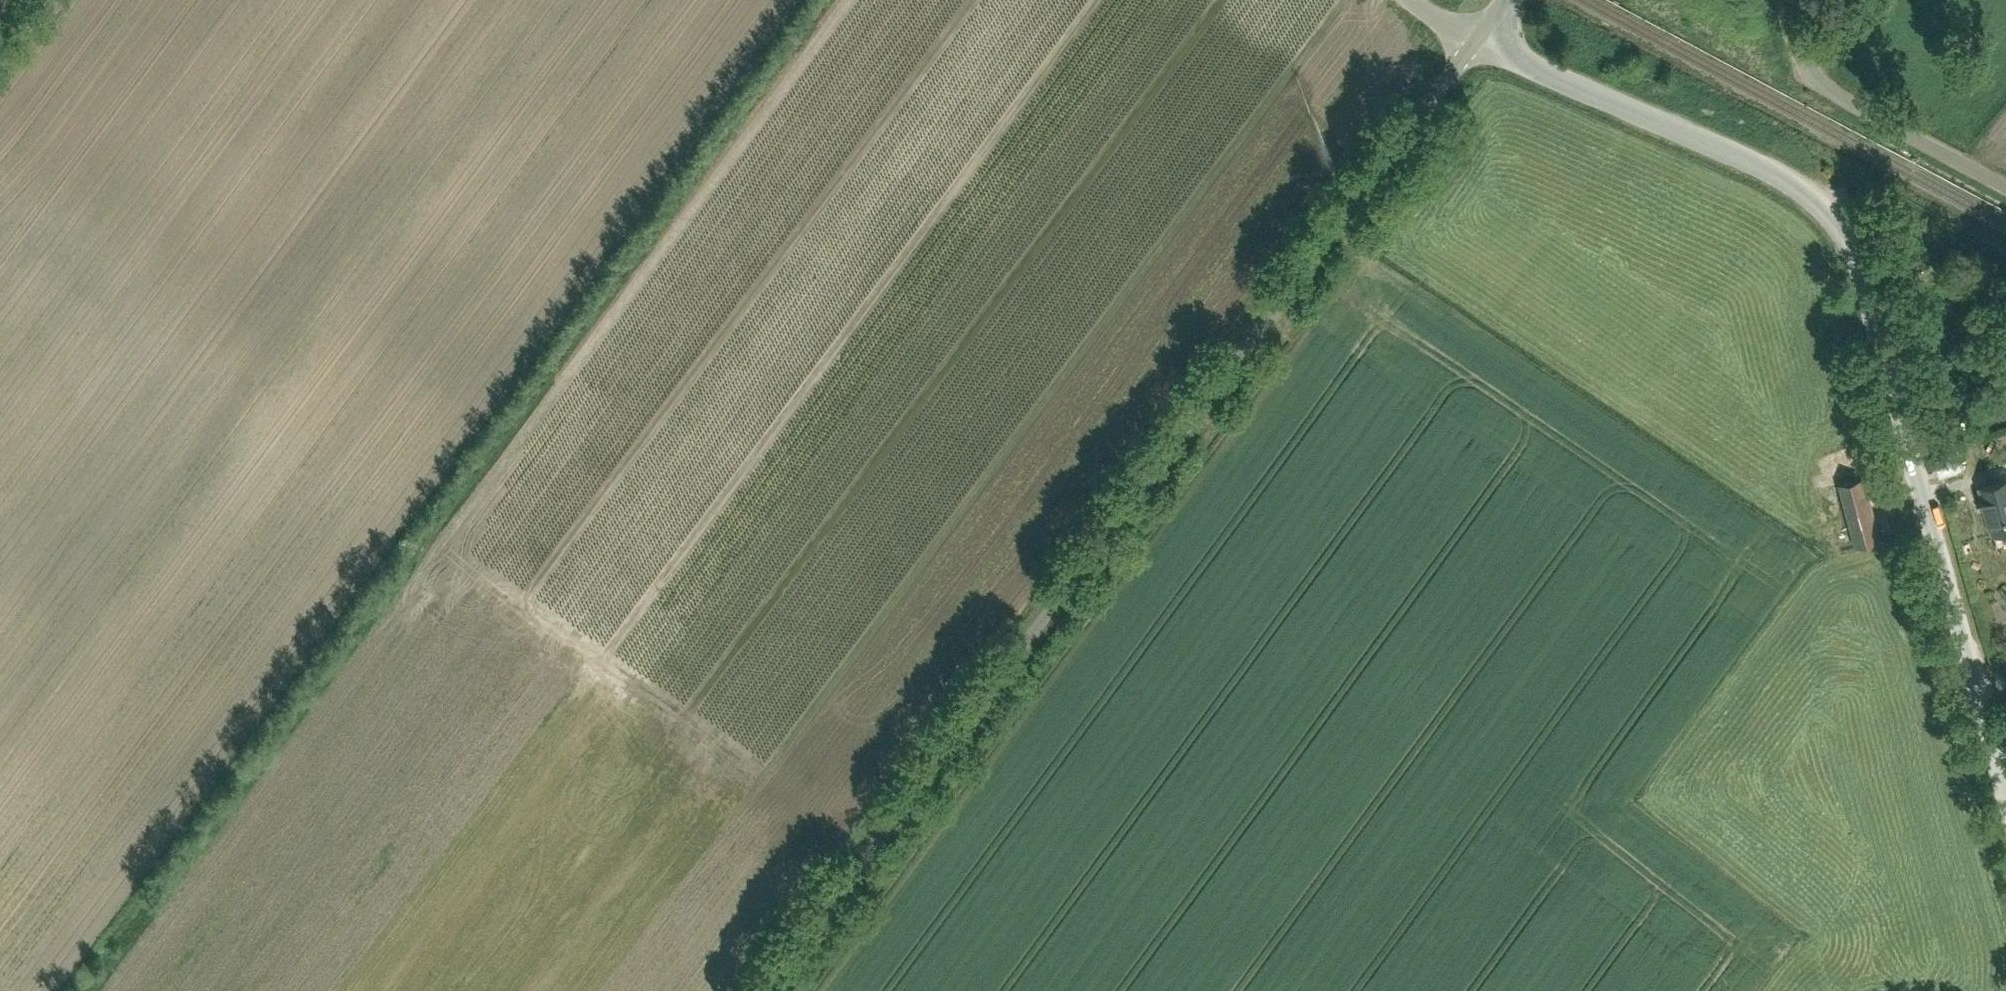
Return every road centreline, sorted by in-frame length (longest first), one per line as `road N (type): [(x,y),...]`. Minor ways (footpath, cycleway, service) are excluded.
road 1 (residential): [(769,990),(1475,42)]
road 2 (residential): [(1475,42),(1748,157),(1834,215),(1859,253),(2005,794)]
road 3 (residential): [(2005,182),(1809,79)]

